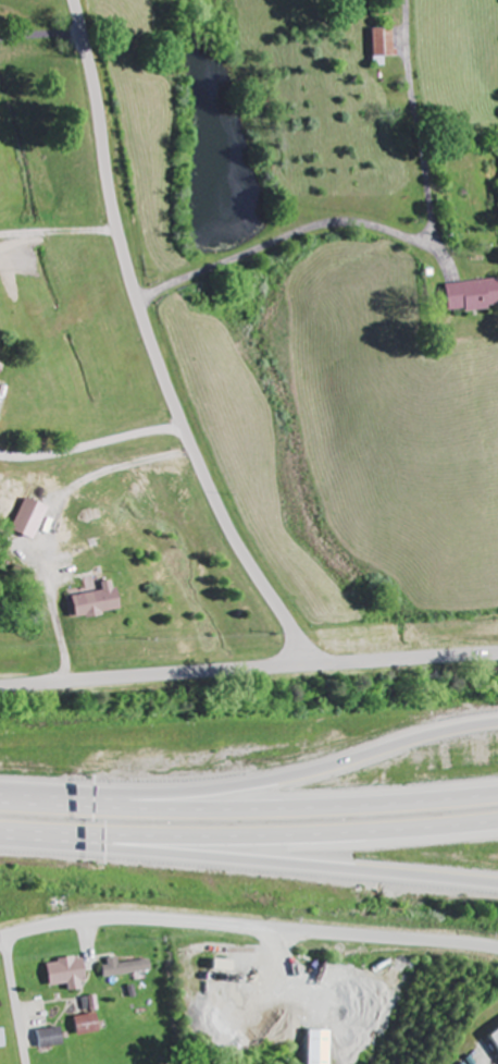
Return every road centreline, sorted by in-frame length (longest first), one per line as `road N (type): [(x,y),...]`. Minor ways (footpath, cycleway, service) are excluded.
road 1 (residential): [(300,662),(294,631),(212,491),(149,330),(113,210),(74,0)]
road 2 (motorway): [(497,720),(225,787),(0,787)]
road 3 (secondary): [(0,938),(116,917),(497,949)]
road 4 (residential): [(0,685),(497,650)]
road 5 (motorway): [(497,787),(197,804),(0,794)]
road 6 (motorway): [(86,836),(497,882)]
road 7 (motorway): [(86,836),(238,839),(497,824)]
road 8 (residential): [(5,937),(27,1063)]

